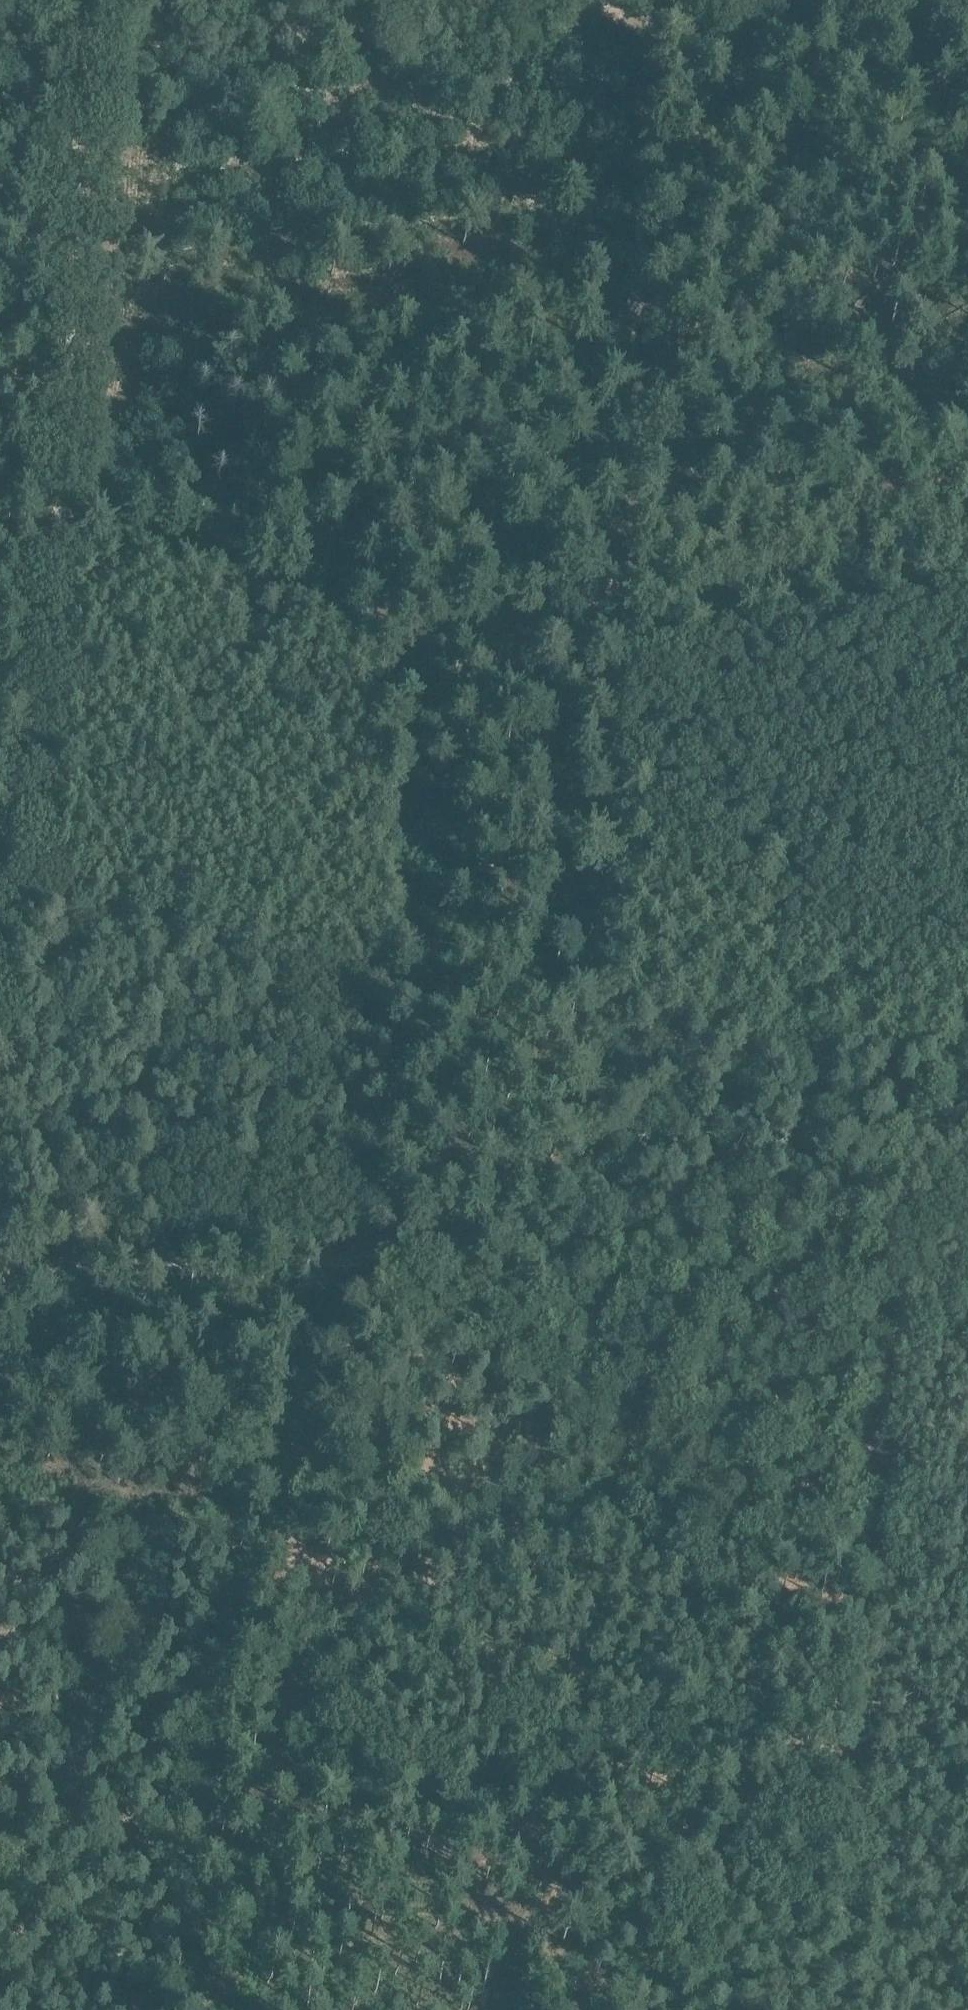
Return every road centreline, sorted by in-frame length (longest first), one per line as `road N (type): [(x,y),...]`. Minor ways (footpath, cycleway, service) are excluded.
road 1 (track): [(655,3),(601,979),(578,1236)]
road 2 (track): [(703,1900),(608,1896),(540,1879),(209,1752),(348,1273),(346,1253)]
road 3 (track): [(702,2009),(703,1900),(803,1911),(845,1893),(895,1191)]
road 4 (track): [(95,0),(32,844),(0,926)]
road 5 (track): [(0,1280),(810,1224),(862,1213),(895,1191)]
road 6 (track): [(0,60),(696,0)]
road 7 (track): [(864,1584),(868,1580),(274,1519)]
road 8 (track): [(54,545),(394,597),(487,628),(619,631)]

